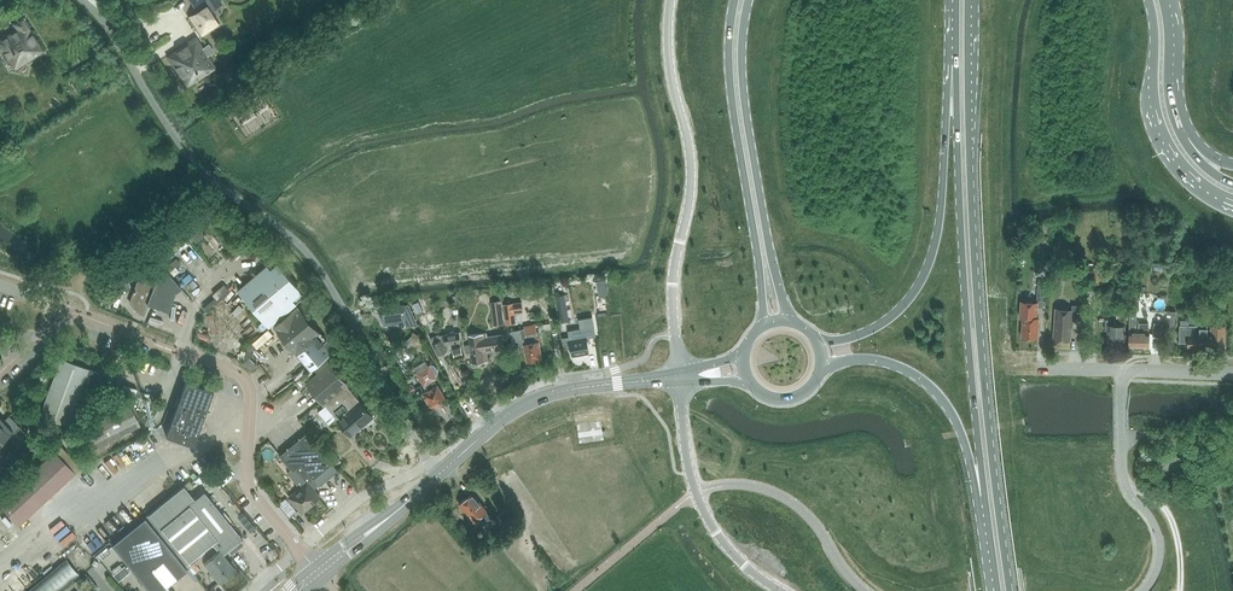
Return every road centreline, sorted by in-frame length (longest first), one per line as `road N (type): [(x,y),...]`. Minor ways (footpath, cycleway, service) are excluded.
road 1 (primary): [(1009,590),(981,363),(968,0)]
road 2 (unclassified): [(429,466),(309,255),(186,152),(82,0)]
road 3 (primary): [(955,65),(984,496)]
road 4 (unclassified): [(681,377),(672,283),(691,168),(670,71),(670,0)]
road 5 (primary): [(955,65),(938,226),(925,272),(887,319),(818,342)]
road 6 (secondary): [(735,0),(729,67),(761,327)]
road 7 (secondary): [(791,321),(742,90),(748,0)]
road 8 (residential): [(299,551),(247,484),(247,385),(227,369),(165,348)]
road 9 (tertiary): [(438,475),(507,414),(542,396),(681,377)]
road 10 (unclassified): [(782,590),(731,552),(704,510),(688,465),(681,377)]
road 11 (primary): [(822,365),(887,362),(928,384),(953,417),(984,496)]
road 12 (secondary): [(1150,0),(1160,124),(1192,174),(1226,197)]
road 13 (unclassified): [(1232,374),(1038,368)]
road 14 (residential): [(429,466),(363,497),(299,551)]
road 15 (secondary): [(1184,141),(1168,97),(1162,0)]
road 16 (tertiary): [(321,579),(419,493)]
road 17 (tertiary): [(419,493),(313,568)]

